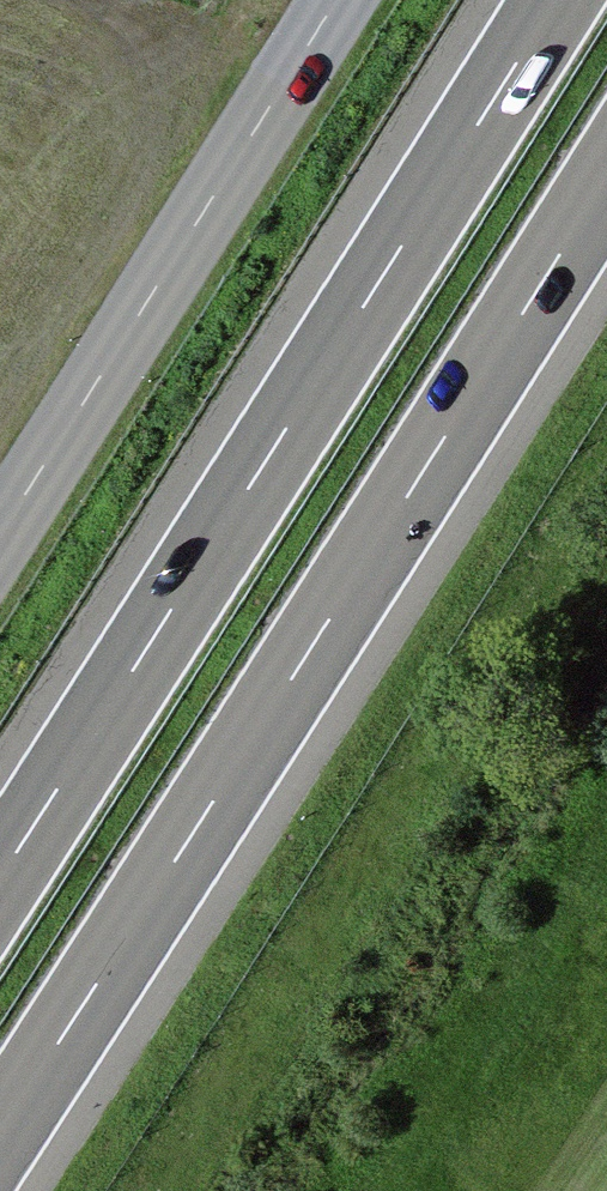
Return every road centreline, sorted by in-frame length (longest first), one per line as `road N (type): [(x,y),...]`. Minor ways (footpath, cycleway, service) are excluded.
road 1 (motorway): [(0,1124),(606,179)]
road 2 (motorway): [(557,0),(0,869)]
road 3 (tertiary): [(0,530),(333,0)]

